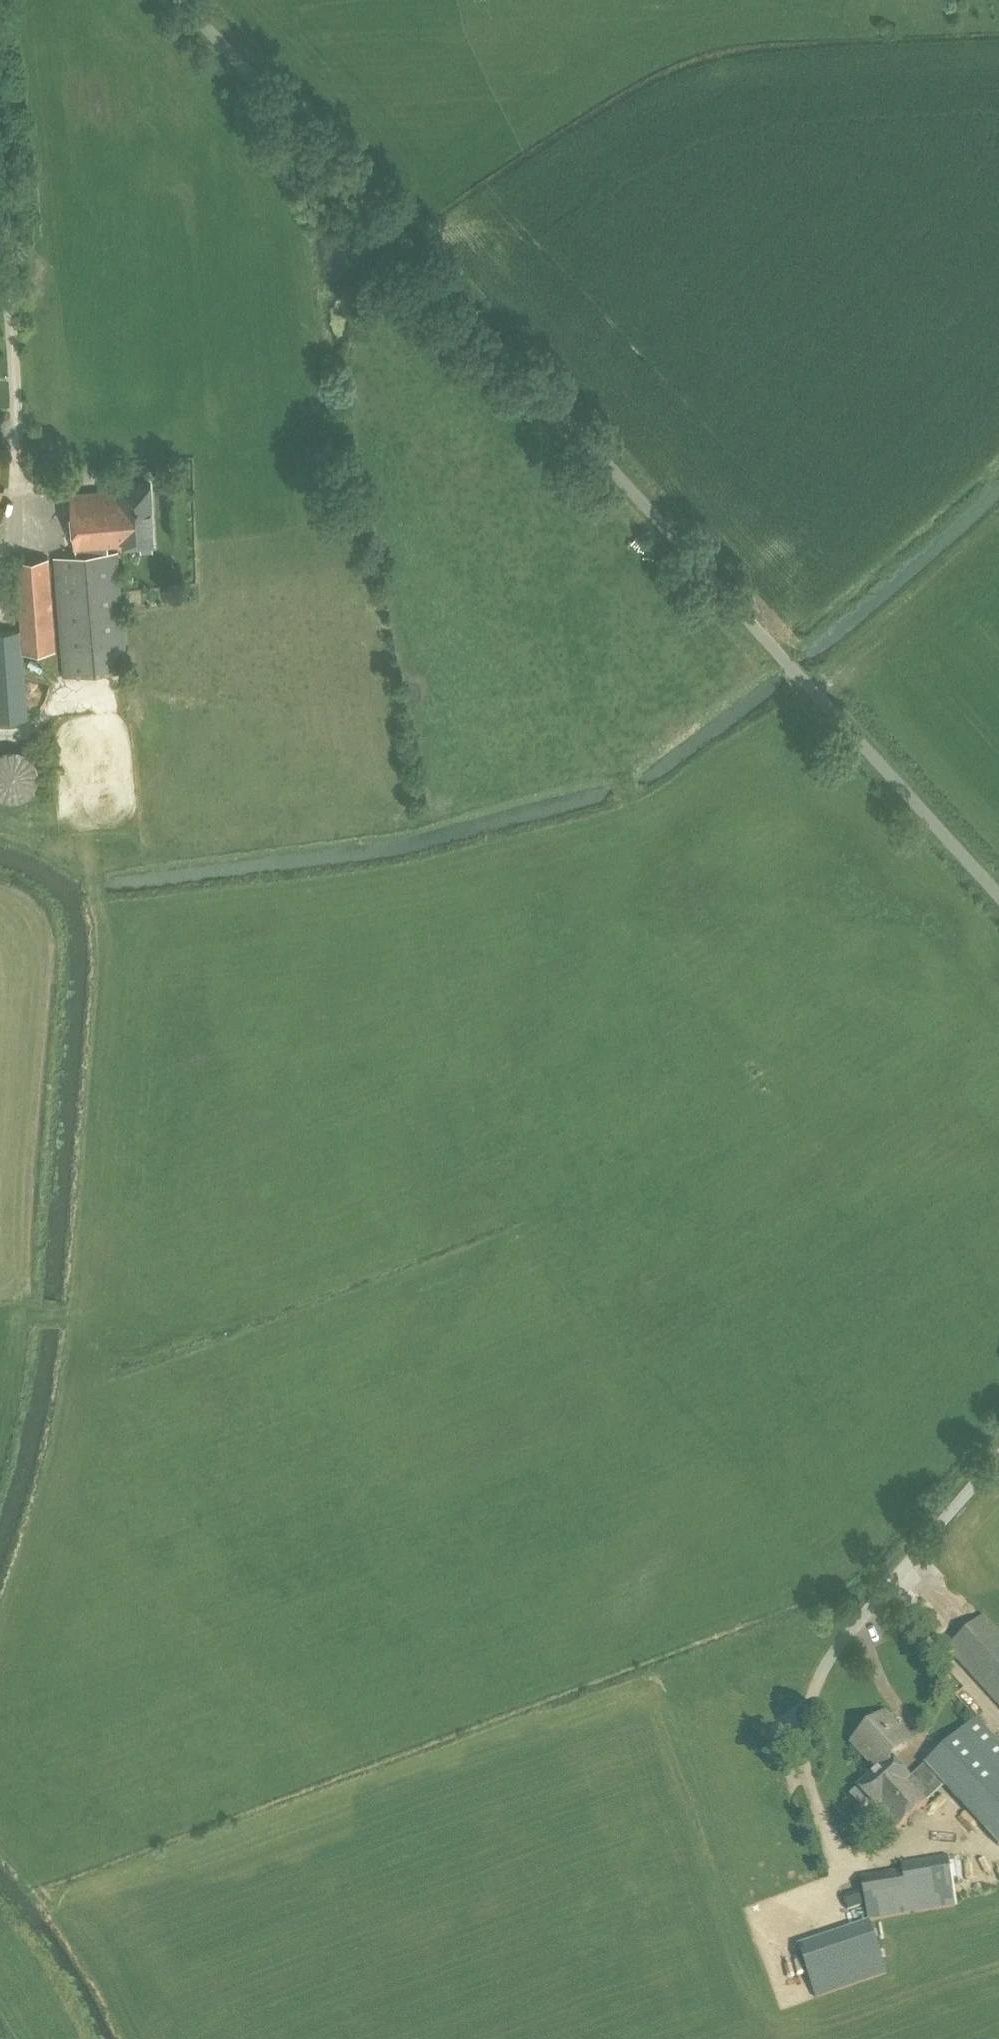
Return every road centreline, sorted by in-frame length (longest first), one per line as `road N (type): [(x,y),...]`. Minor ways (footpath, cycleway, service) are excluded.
road 1 (unclassified): [(998,892),(182,0)]
road 2 (unclassified): [(906,1567),(998,1456)]

